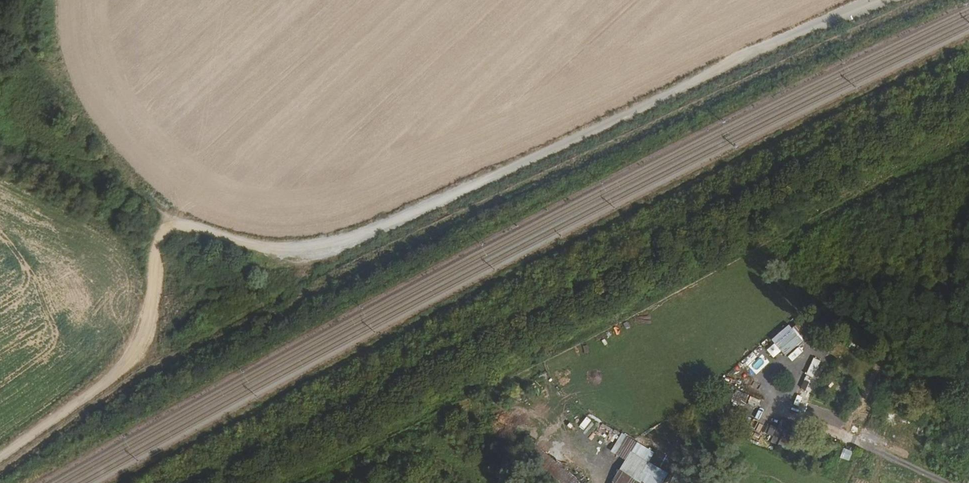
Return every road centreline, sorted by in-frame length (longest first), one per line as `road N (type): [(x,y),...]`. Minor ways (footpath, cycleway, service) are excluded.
road 1 (unclassified): [(879,0),(347,246),(280,254),(188,226),(170,233),(159,245),(144,344),(115,377),(0,455)]
road 2 (track): [(0,109),(81,161),(115,155),(40,63),(14,0)]

